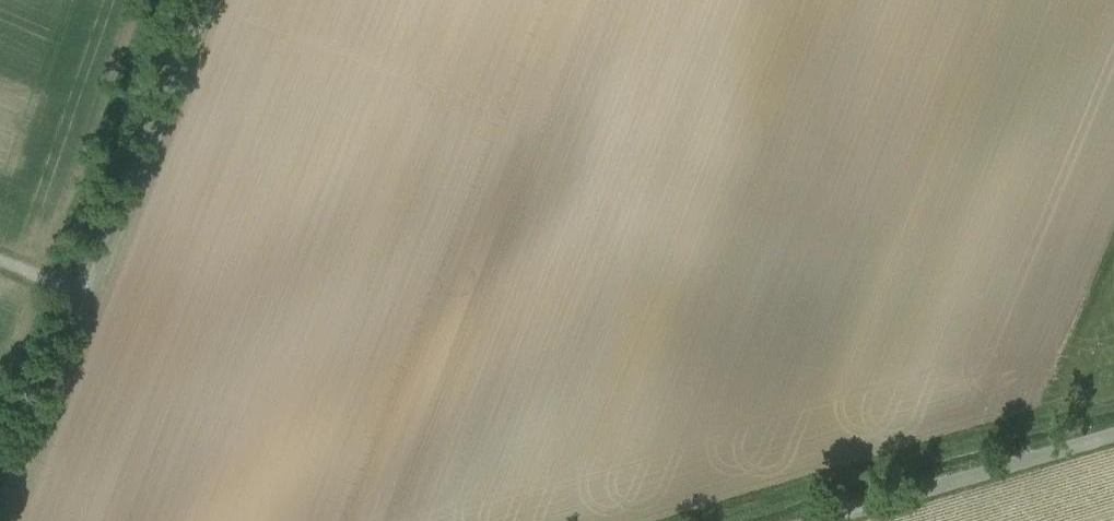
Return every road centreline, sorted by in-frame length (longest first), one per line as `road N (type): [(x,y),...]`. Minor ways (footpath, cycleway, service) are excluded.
road 1 (unclassified): [(195,0),(0,507)]
road 2 (unclassified): [(808,520),(1113,430)]

